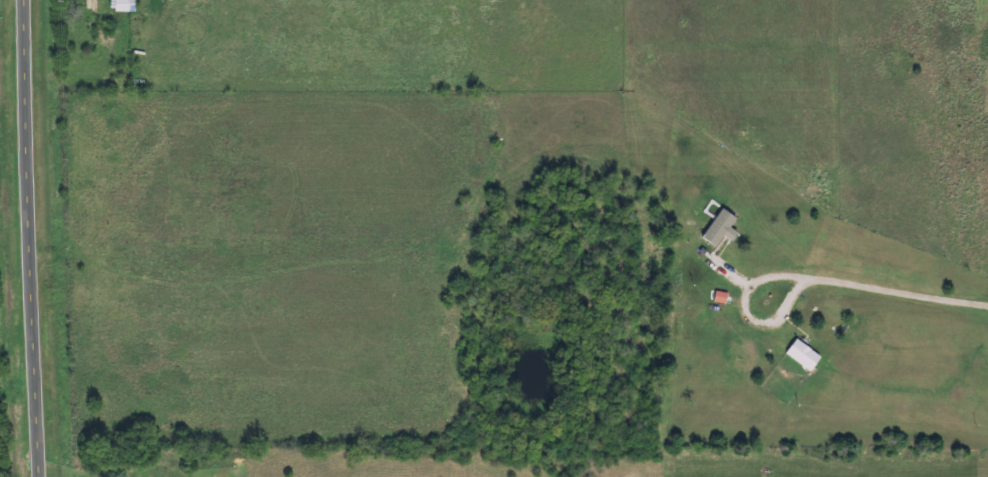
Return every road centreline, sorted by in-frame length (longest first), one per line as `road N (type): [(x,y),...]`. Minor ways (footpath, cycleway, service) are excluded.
road 1 (secondary): [(26,0),(39,476)]

